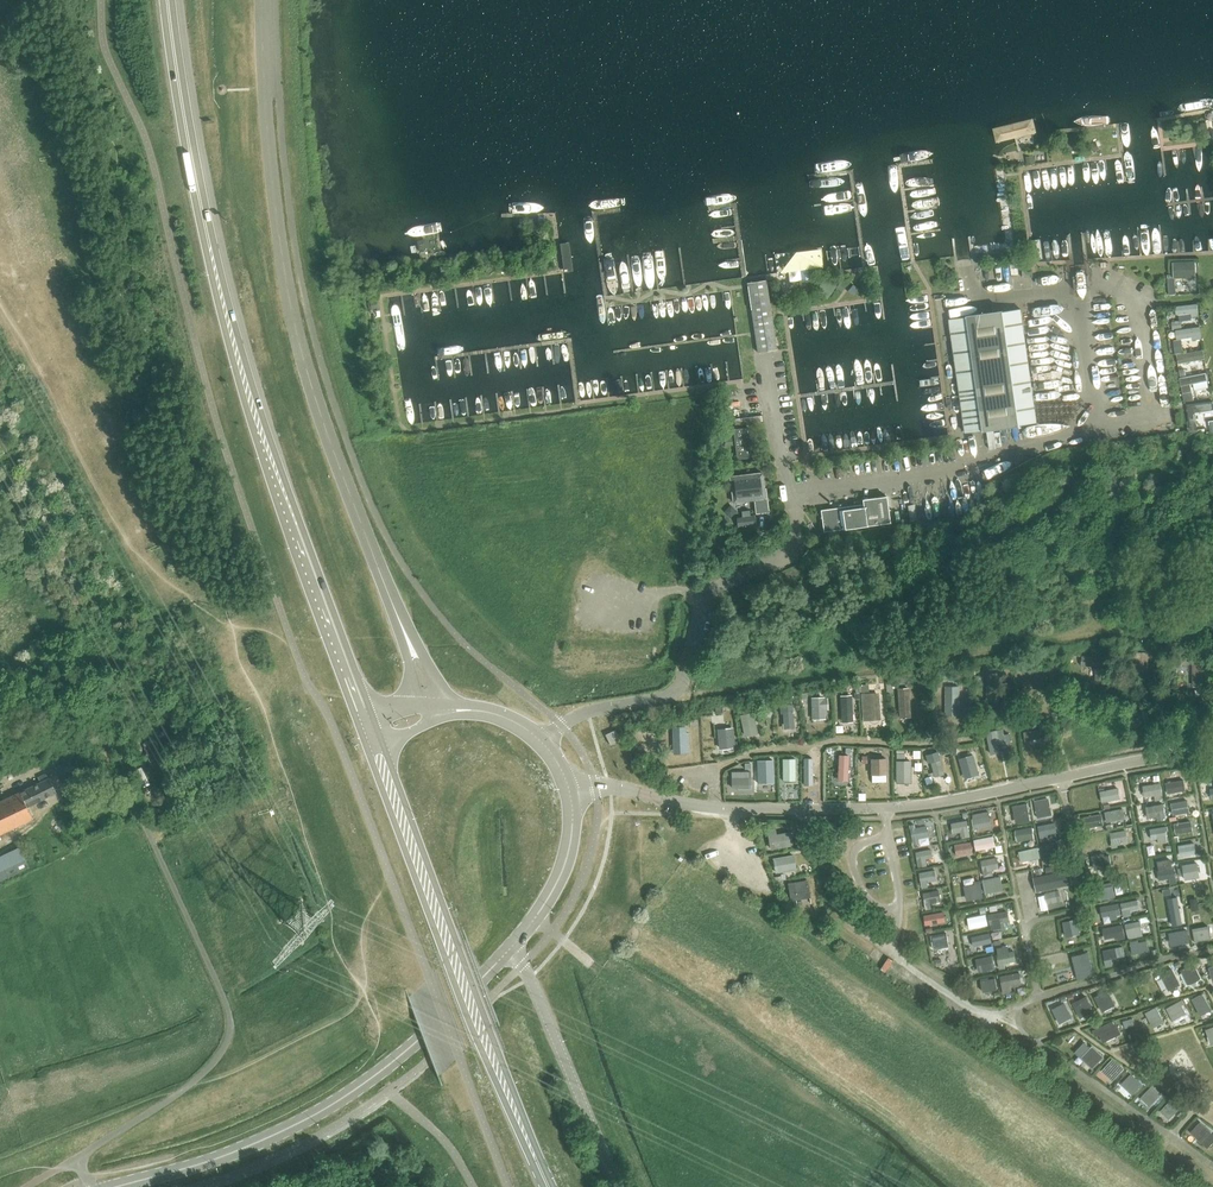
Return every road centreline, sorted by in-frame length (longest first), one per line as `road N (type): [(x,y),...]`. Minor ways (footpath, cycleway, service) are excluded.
road 1 (primary): [(370,732),(237,361),(181,107),(170,0)]
road 2 (unclassified): [(429,710),(317,405),(289,304),(260,0)]
road 3 (unclassified): [(1212,754),(1153,756),(887,808),(728,808),(569,787)]
road 4 (track): [(674,694),(1097,633),(1212,632)]
road 5 (primary): [(548,1186),(370,732)]
road 6 (unclassified): [(121,1186),(228,1155),(333,1105),(413,1045),(515,944)]
road 7 (unclassified): [(88,1186),(76,1159),(193,1083),(220,1056),(231,1027),(224,995),(144,822)]
road 8 (track): [(0,311),(139,557),(231,624),(290,637)]
road 9 (unclassified): [(542,740),(557,723),(674,694),(700,608),(711,592),(741,577)]
road 10 (unclassified): [(620,1186),(515,944)]
road 11 (unclassified): [(515,944),(569,850),(569,787)]
road 12 (track): [(848,923),(815,869),(807,810)]
road 13 (unclassified): [(542,740),(498,710),(429,710)]

